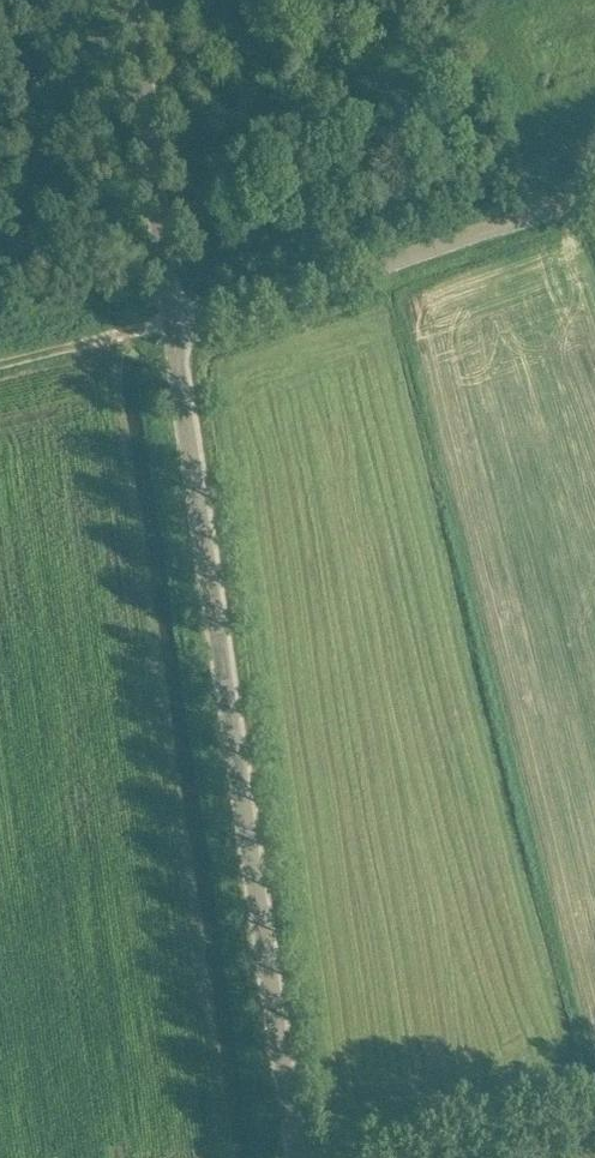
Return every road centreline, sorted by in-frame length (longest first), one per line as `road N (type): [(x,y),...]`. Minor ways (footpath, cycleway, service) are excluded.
road 1 (unclassified): [(298,1157),(175,320)]
road 2 (unclassified): [(175,320),(594,179)]
road 3 (unclassified): [(175,320),(142,0)]
road 4 (track): [(175,320),(0,364)]

